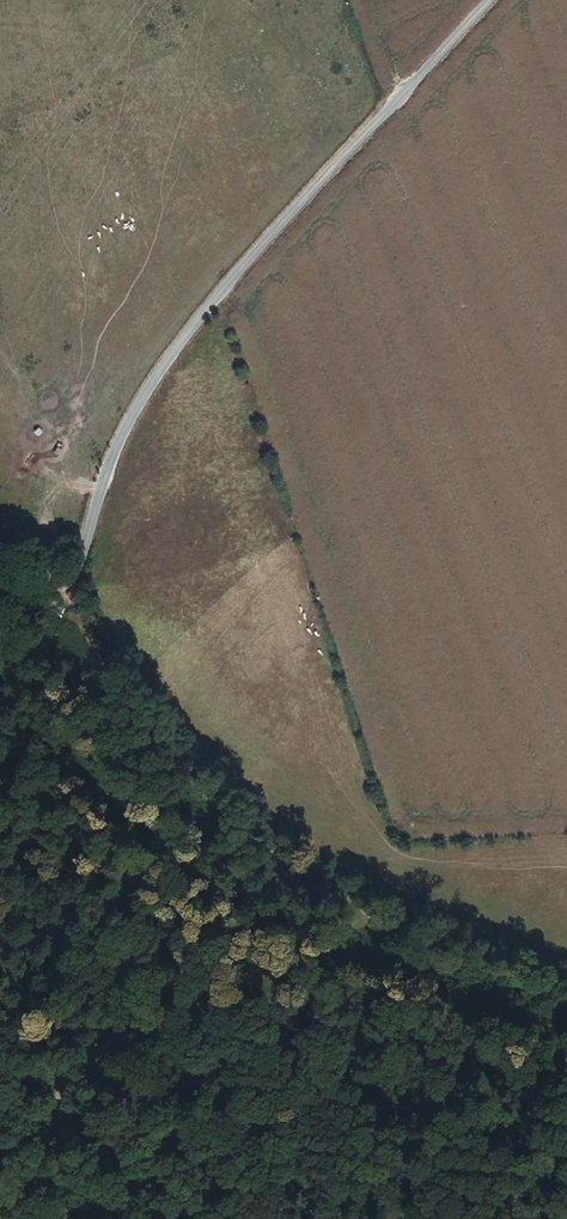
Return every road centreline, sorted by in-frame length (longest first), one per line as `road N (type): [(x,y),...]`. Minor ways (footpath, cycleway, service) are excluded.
road 1 (unclassified): [(0,557),(27,579),(67,580),(80,561),(117,445),(153,383),(221,295),(491,0)]

